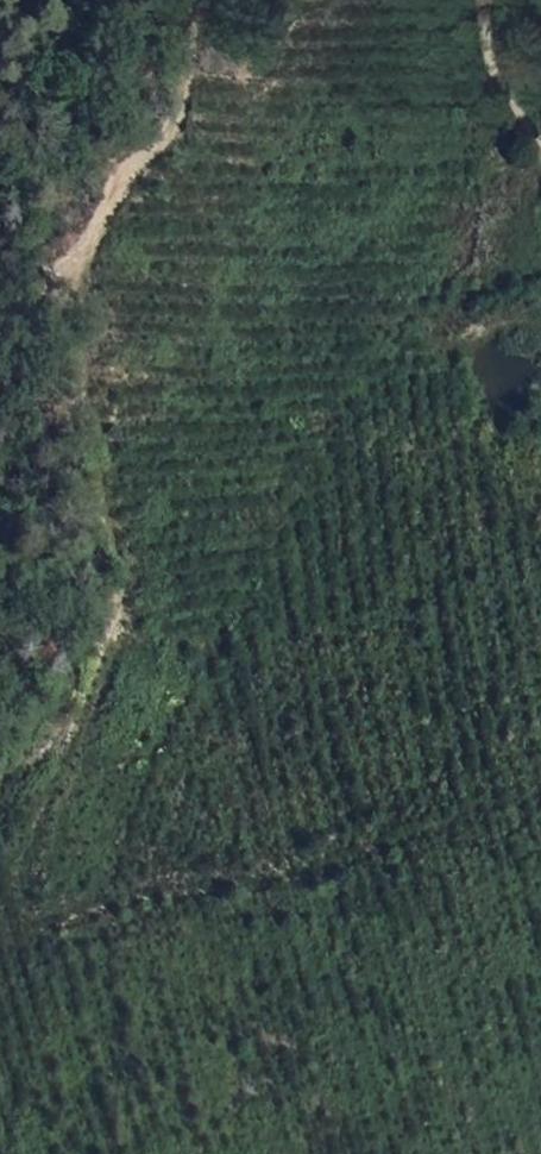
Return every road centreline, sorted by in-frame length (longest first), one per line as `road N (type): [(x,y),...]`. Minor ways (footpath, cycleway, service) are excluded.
road 1 (track): [(488,0),(492,57),(540,130)]

